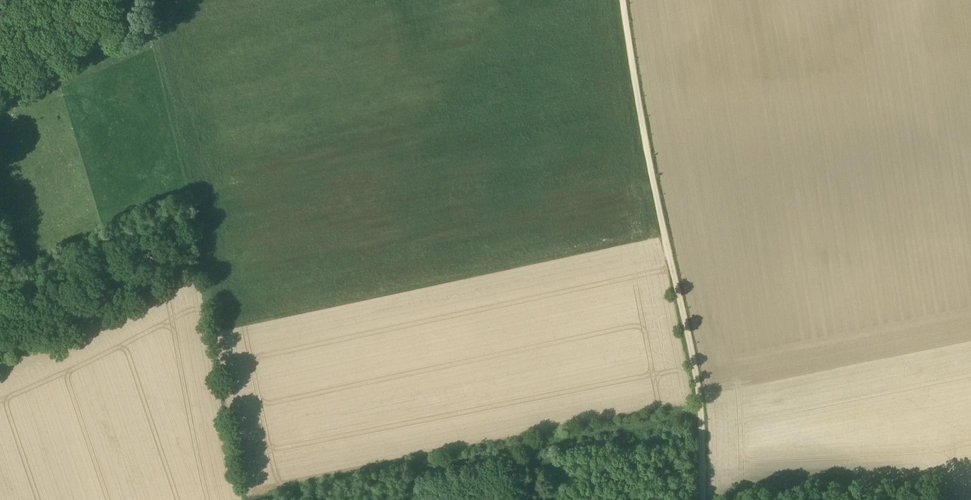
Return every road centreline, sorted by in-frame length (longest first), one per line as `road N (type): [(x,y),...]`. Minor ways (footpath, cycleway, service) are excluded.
road 1 (track): [(625,0),(643,127),(698,389),(702,499)]

